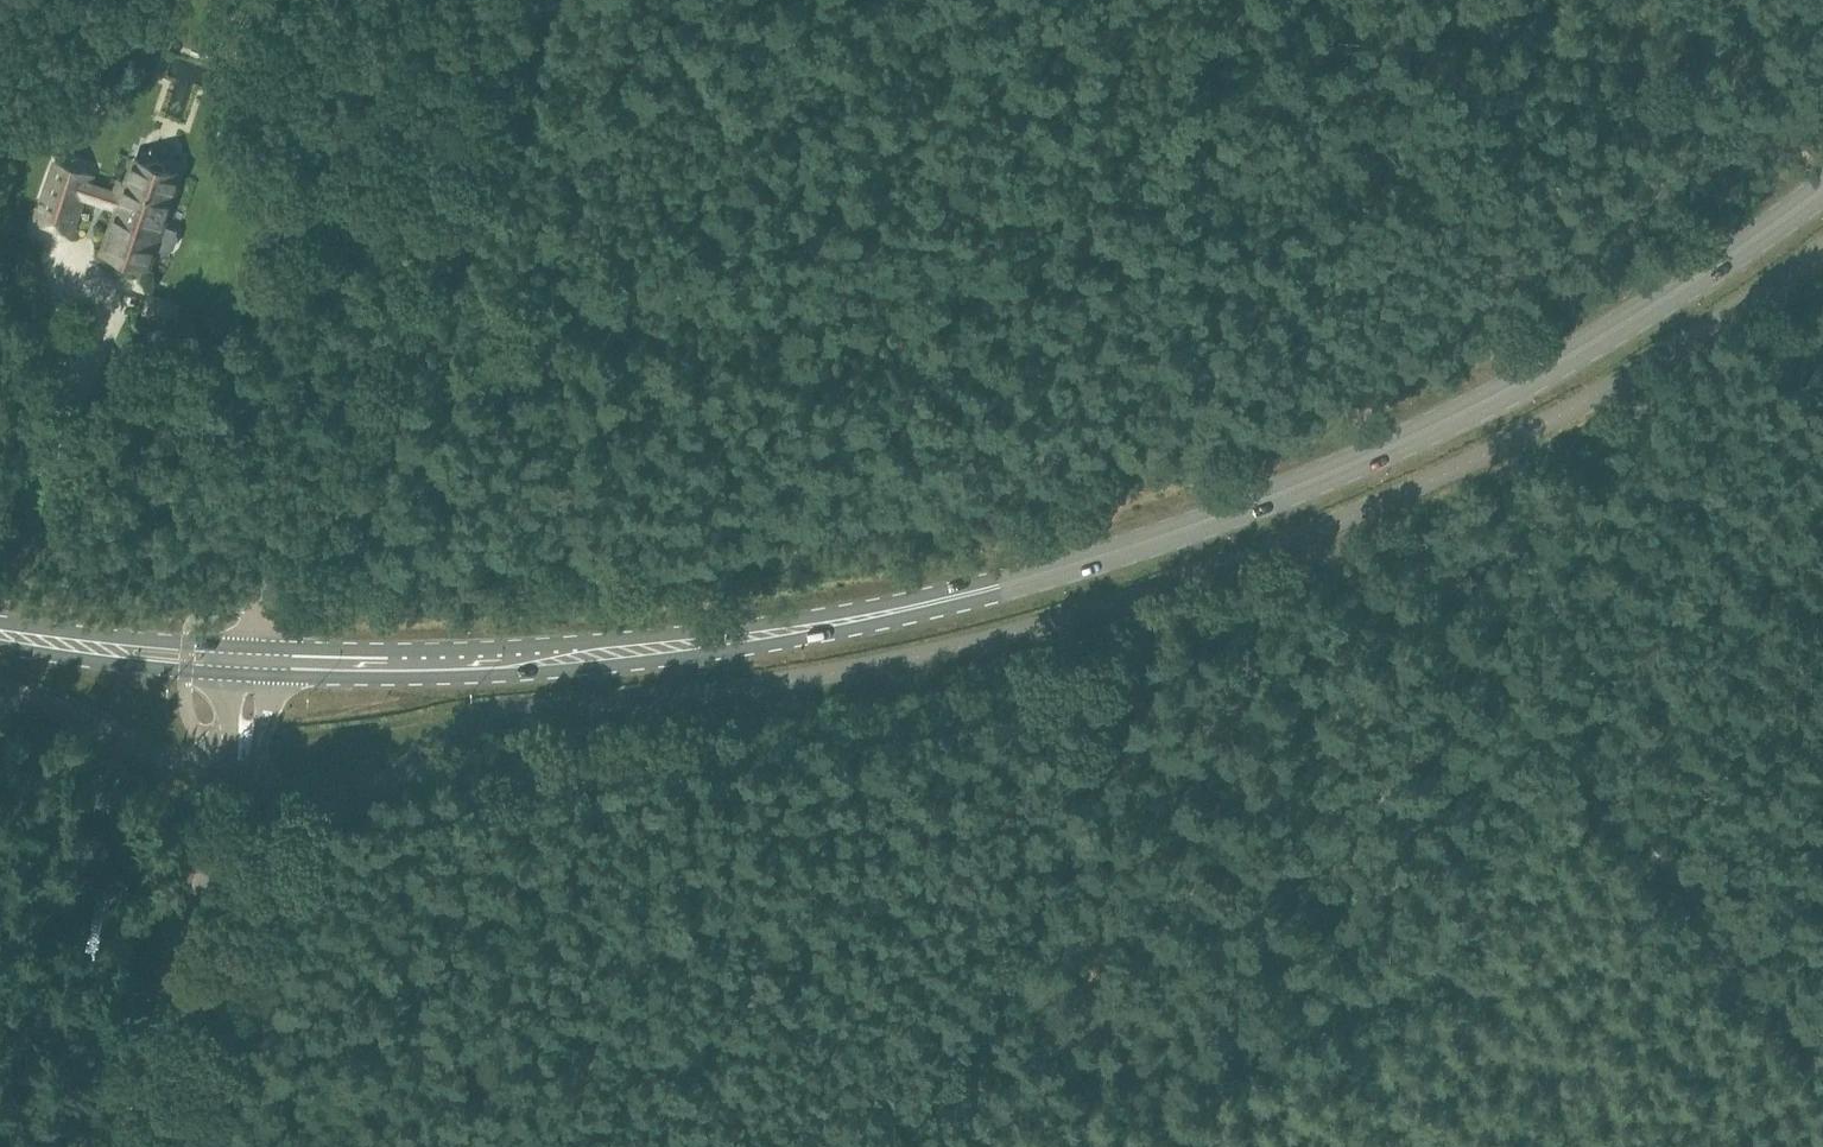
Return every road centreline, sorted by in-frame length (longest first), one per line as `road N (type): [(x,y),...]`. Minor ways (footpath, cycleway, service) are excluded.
road 1 (unclassified): [(242,776),(318,795),(364,791),(455,731),(521,715),(753,686),(1157,593),(1347,516),(1791,280),(1822,254)]
road 2 (primary): [(259,659),(538,660),(764,633),(1159,537),(1417,426),(1690,267),(1822,169)]
road 3 (track): [(967,1146),(987,1085),(1033,996),(1127,671),(1382,561)]
road 4 (track): [(1347,516),(1703,934),(1822,1096)]
road 5 (track): [(513,0),(323,567),(305,589)]
road 6 (unclassified): [(106,1146),(242,776)]
road 7 (primary): [(259,659),(0,632)]
road 8 (unclassified): [(242,776),(155,751),(0,686)]

